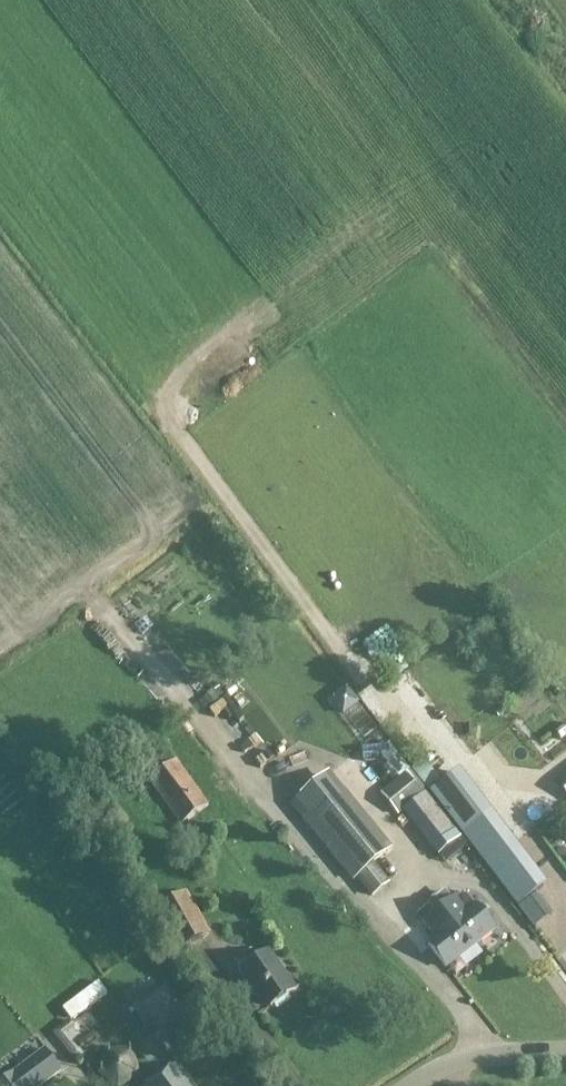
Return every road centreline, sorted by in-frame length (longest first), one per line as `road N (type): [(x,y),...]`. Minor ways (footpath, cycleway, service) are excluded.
road 1 (unclassified): [(431,1085),(464,1068),(565,1060)]

